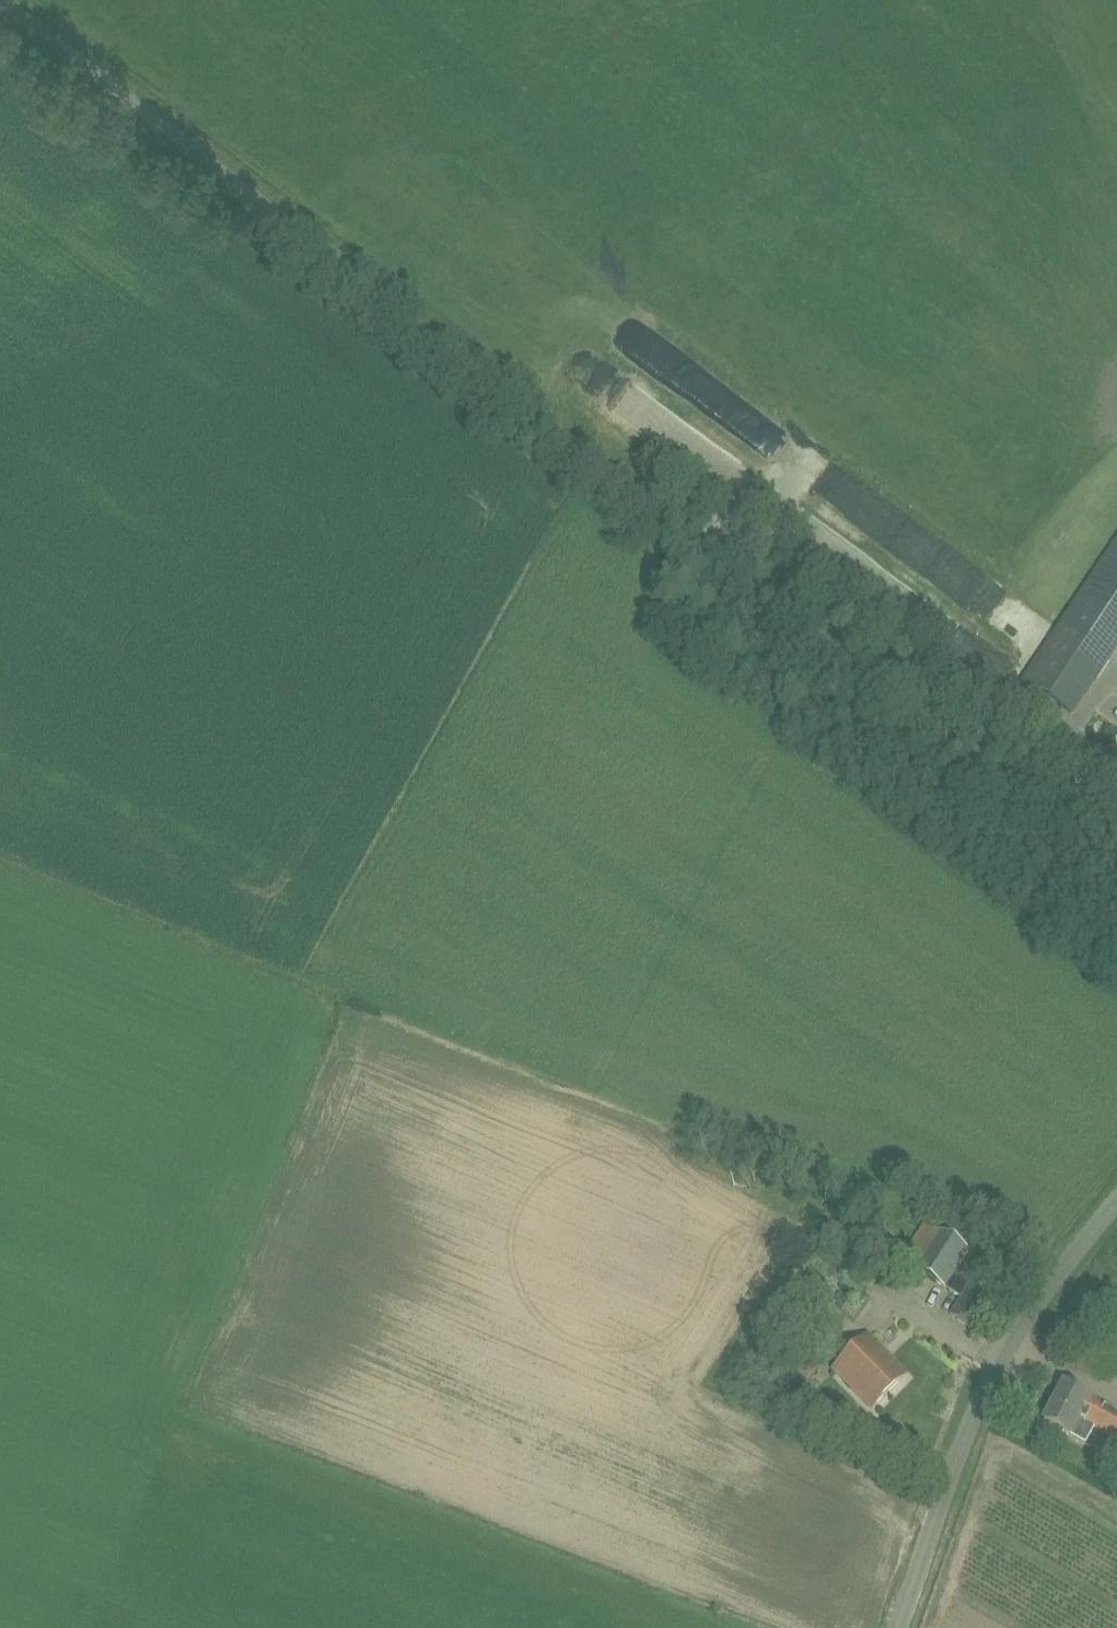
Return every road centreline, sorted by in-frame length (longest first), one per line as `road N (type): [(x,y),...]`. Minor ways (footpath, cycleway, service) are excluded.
road 1 (unclassified): [(1116,867),(5,0)]
road 2 (unclassified): [(898,1627),(992,1380),(1116,1209)]

